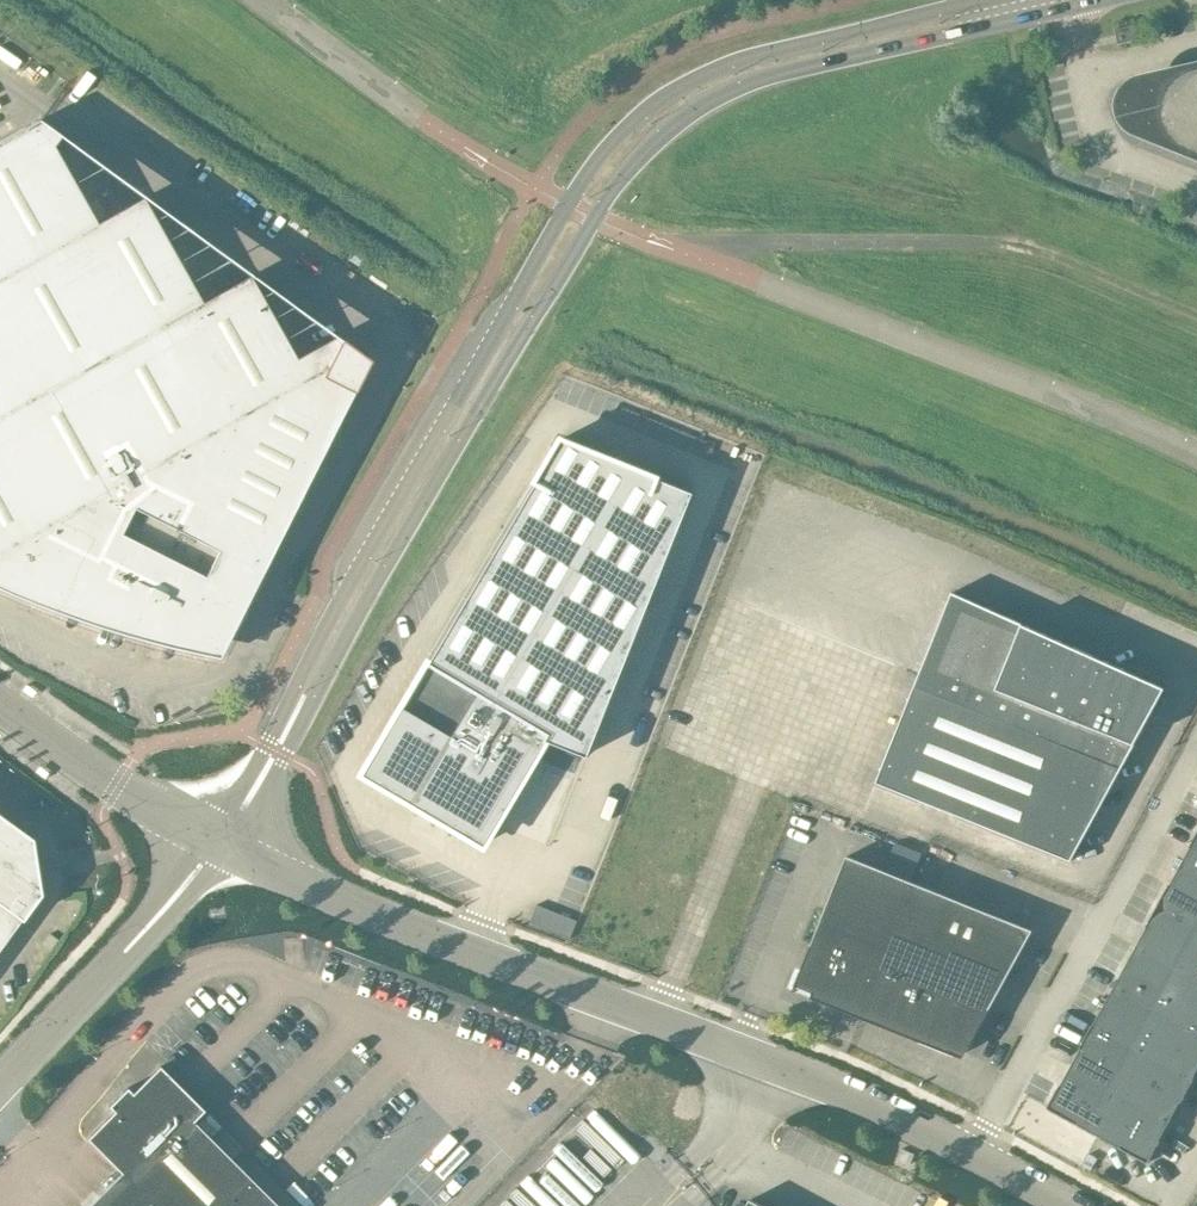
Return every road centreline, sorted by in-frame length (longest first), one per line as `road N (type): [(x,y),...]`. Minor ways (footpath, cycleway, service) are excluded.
road 1 (unclassified): [(217,848),(261,796),(516,313),(622,145),(706,84),(1032,0)]
road 2 (unclassified): [(217,848),(772,1062),(1068,1205)]
road 3 (unclassified): [(0,1087),(217,848)]
road 4 (unclassified): [(0,700),(217,848)]

